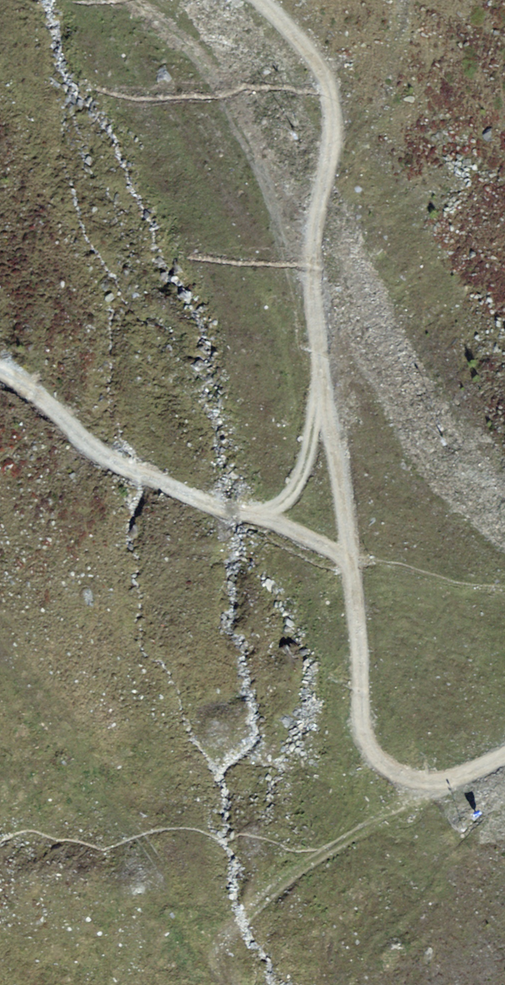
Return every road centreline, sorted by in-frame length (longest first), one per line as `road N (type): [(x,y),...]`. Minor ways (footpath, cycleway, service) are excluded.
road 1 (track): [(260,0),(309,44),(330,94),(331,141),(313,225),(314,290),(351,558)]
road 2 (track): [(351,558),(116,464),(0,368)]
road 3 (track): [(351,558),(362,722),(384,767),(413,781),(446,782),(504,755)]
road 4 (track): [(237,984),(221,948),(227,932),(284,880),(408,798),(413,781)]
road 5 (track): [(326,376),(295,491),(267,510),(236,514)]

